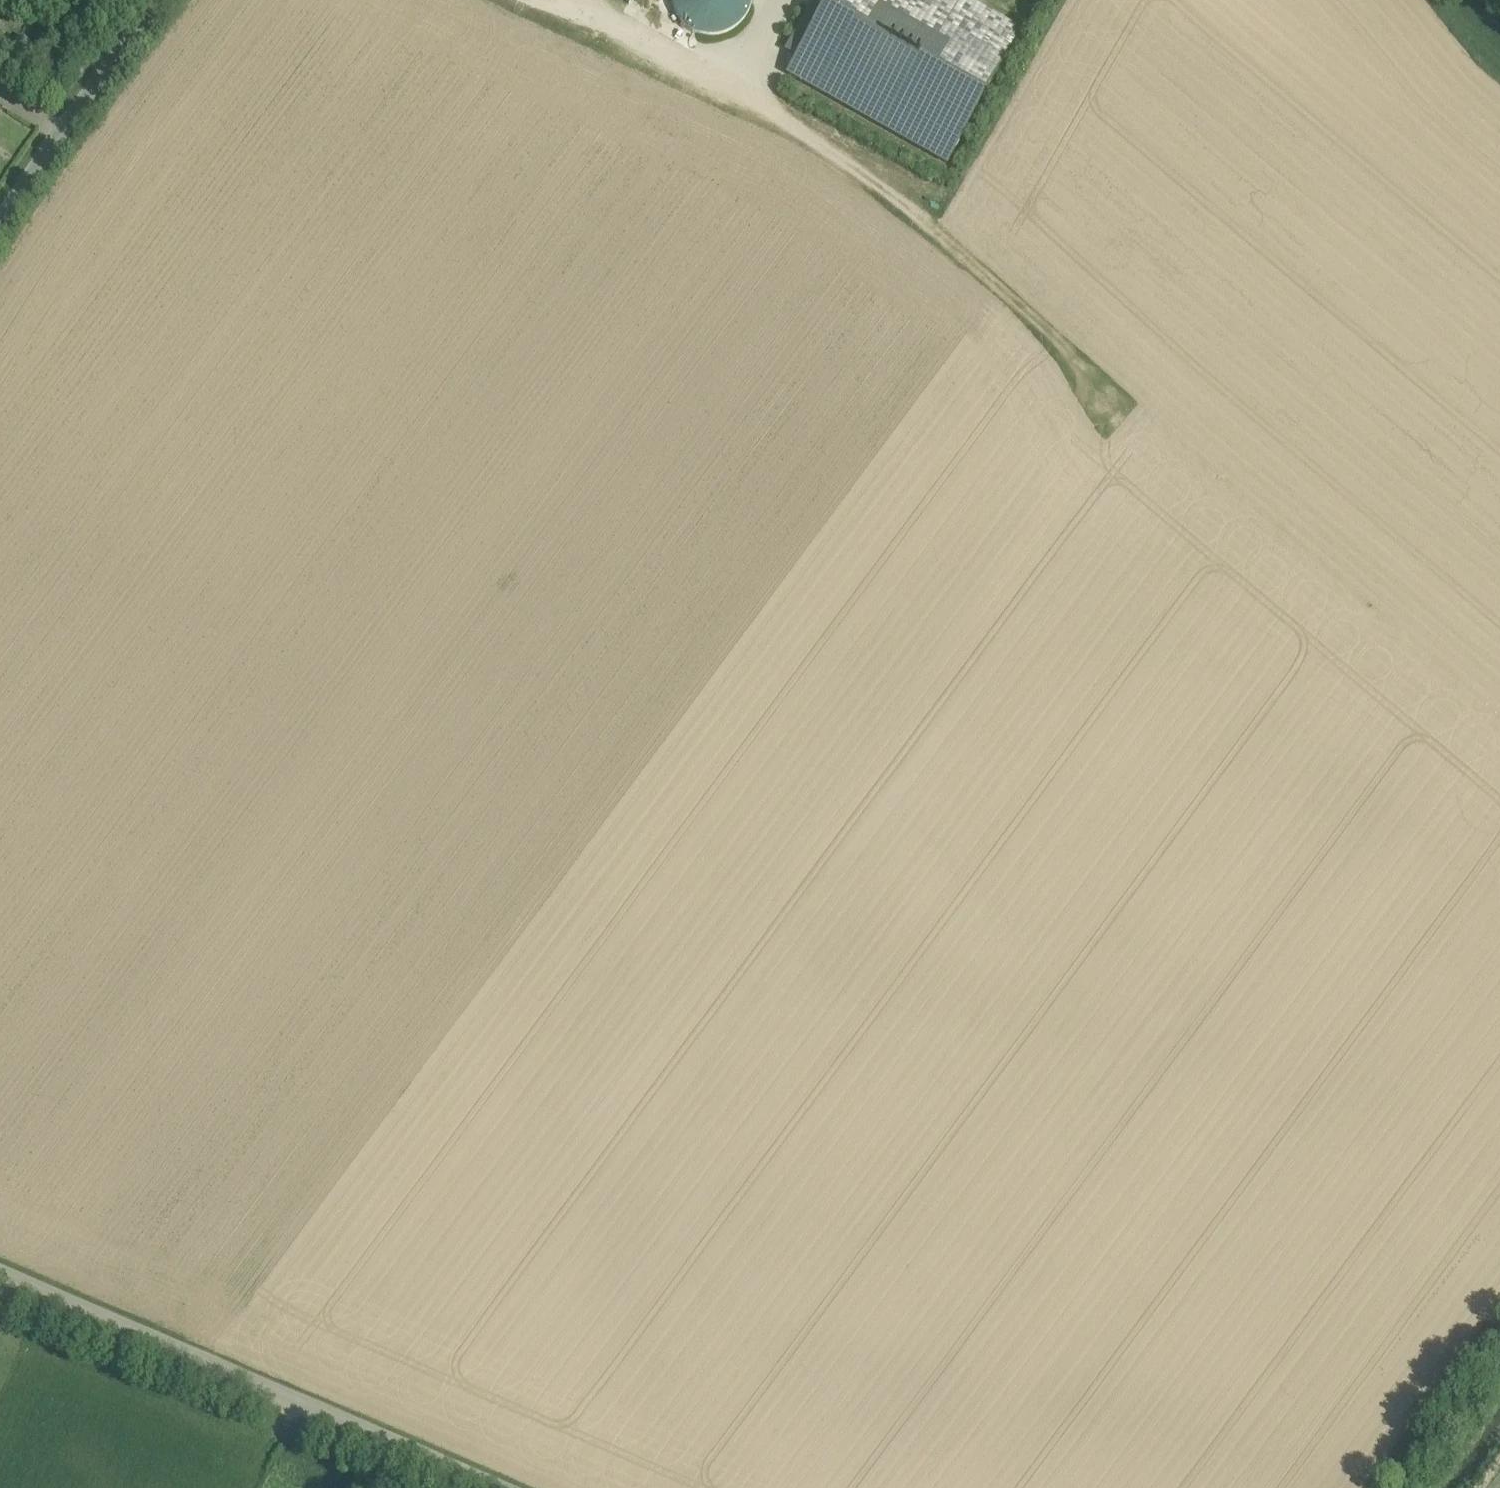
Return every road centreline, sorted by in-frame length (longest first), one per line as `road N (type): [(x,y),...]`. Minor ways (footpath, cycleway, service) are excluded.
road 1 (unclassified): [(499,1487),(0,1273)]
road 2 (unclassified): [(0,235),(168,0)]
road 3 (track): [(547,0),(726,85)]

